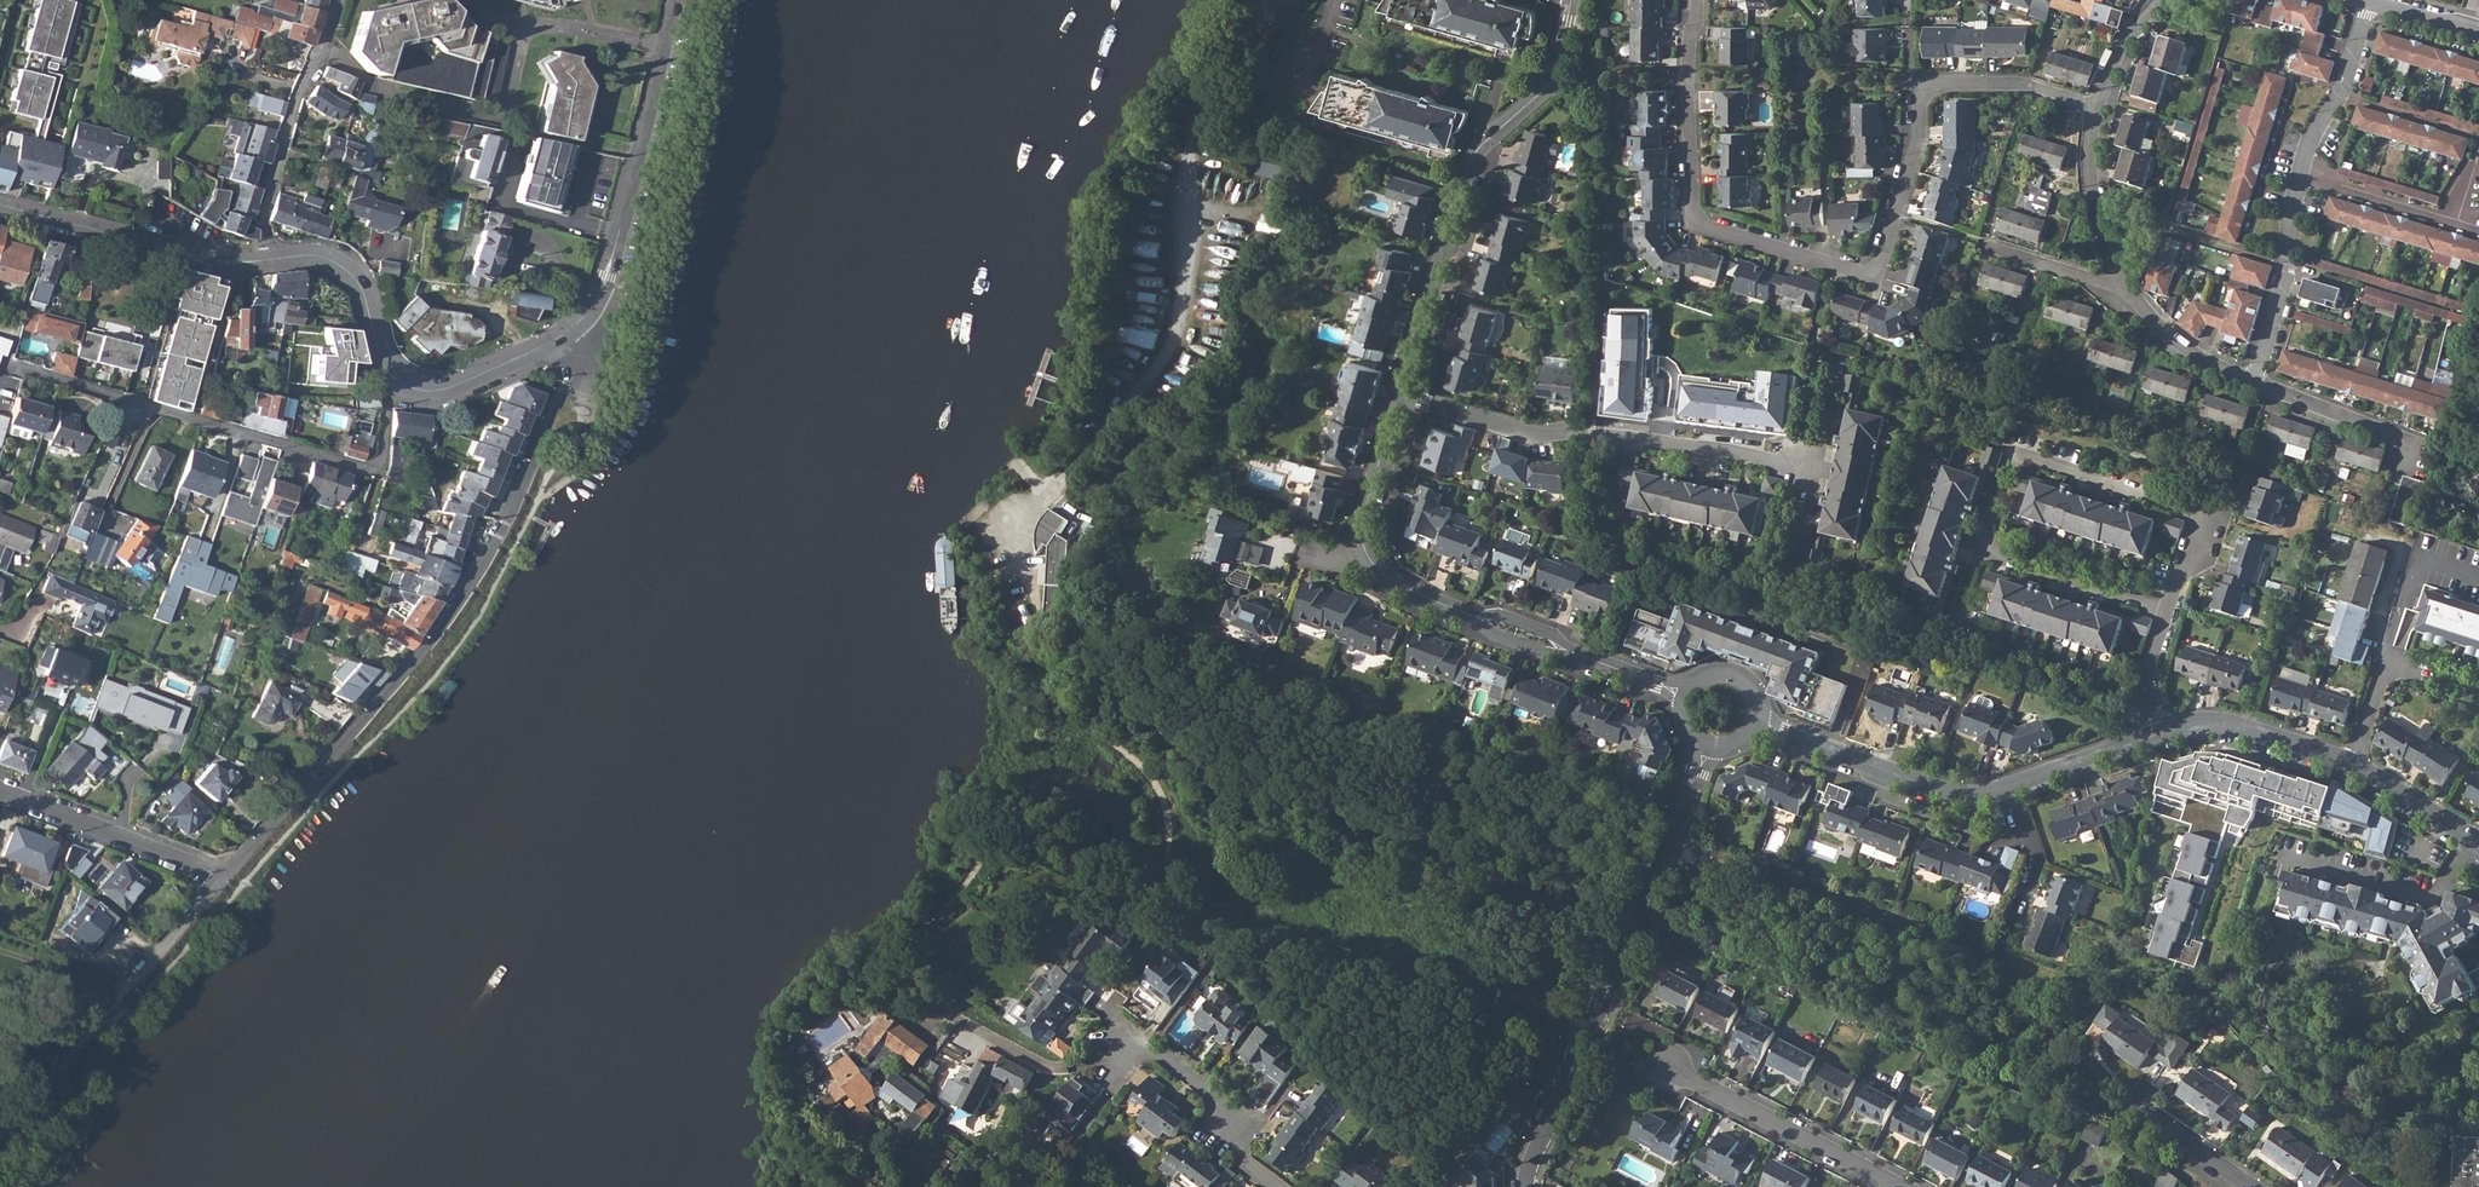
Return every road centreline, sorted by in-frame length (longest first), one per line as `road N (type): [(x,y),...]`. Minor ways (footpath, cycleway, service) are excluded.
road 1 (residential): [(571,328),(575,341),(560,389),(520,491),(478,571),(432,640),(219,878)]
road 2 (residential): [(1697,0),(1688,102),(1693,217),(1704,227),(1877,271),(1920,132),(1921,81)]
road 3 (residential): [(1706,747),(1529,1186)]
road 4 (residential): [(395,379),(382,457),(368,468),(7,363)]
road 5 (residential): [(1572,0),(1553,78),(1471,161),(1400,394)]
road 6 (residential): [(1400,394),(1536,437),(1592,432),(1819,467)]
road 7 (tertiary): [(678,0),(606,276),(571,328)]
road 8 (residential): [(1982,551),(2017,456),(2201,513)]
road 9 (residential): [(1400,394),(1367,522),(1369,553),(1400,588),(1467,615)]
road 10 (residential): [(1112,1091),(1144,1045),(1150,1048),(1245,1118),(1222,1152),(1269,1186)]
road 11 (tertiary): [(270,259),(198,258),(0,203)]
road 12 (residential): [(270,259),(264,213),(276,160),(336,0)]
road 13 (residential): [(1756,724),(1949,793),(2011,786)]
road 14 (residential): [(1896,1186),(1666,1067)]
road 15 (residential): [(0,792),(219,878)]
road 16 (residential): [(2299,178),(2287,274),(2252,381)]
road 17 (tertiary): [(395,379),(352,275),(319,256),(270,259)]
road 18 (residential): [(2164,731),(2227,723),(2353,766)]
road 19 (residential): [(1982,551),(2167,609)]
road 20 (residential): [(2369,0),(2344,86),(2299,178)]
road 21 (residential): [(2252,381),(2430,452)]
road 22 (tertiary): [(571,328),(446,389),(395,379)]
road 23 (residential): [(2095,107),(2090,185),(2128,287)]
road 24 (residential): [(1921,81),(2018,82),(2095,107)]
road 25 (residential): [(219,878),(108,1010)]
road 26 (residential): [(2011,786),(2164,731)]
road 27 (residential): [(2299,178),(2455,223)]
road 28 (residential): [(2128,287),(2187,351),(2252,381)]
road 29 (residential): [(2249,1186),(2146,1117),(2140,1110),(2150,1090)]
road 30 (residential): [(2353,766),(2478,844)]
road 31 (residential): [(2128,287),(1992,250)]
road 32 (residential): [(2164,731),(2146,671),(2167,609)]
road 33 (residential): [(2011,786),(2041,863),(2029,904)]
road 34 (residential): [(2158,0),(2111,64),(2095,107)]

